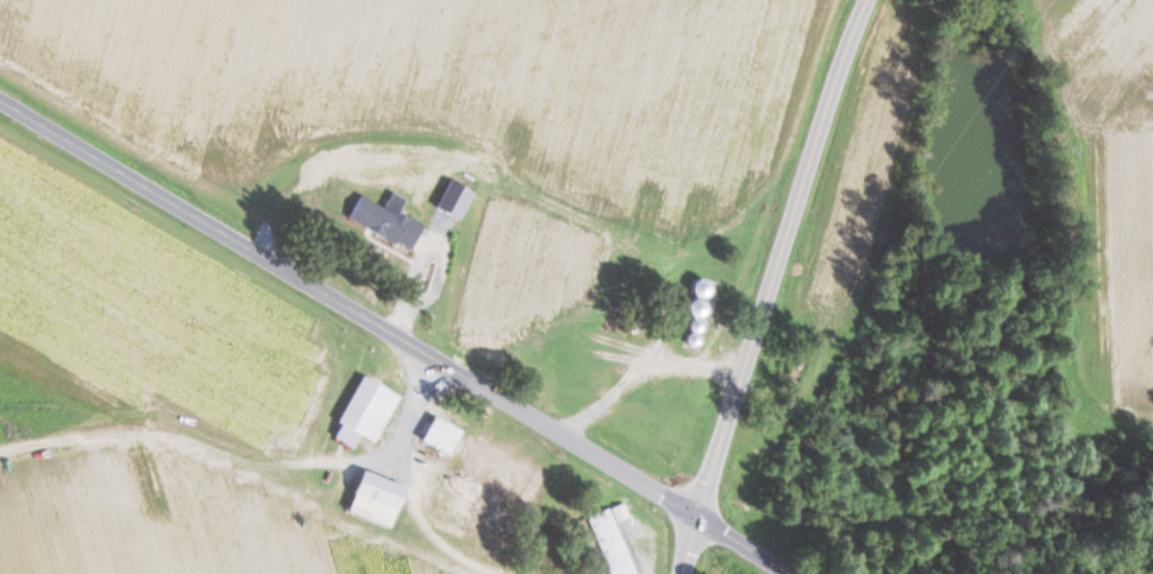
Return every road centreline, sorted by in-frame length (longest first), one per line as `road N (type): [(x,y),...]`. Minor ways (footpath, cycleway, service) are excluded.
road 1 (residential): [(785,573),(0,104)]
road 2 (secondary): [(684,573),(742,364),(867,0)]

